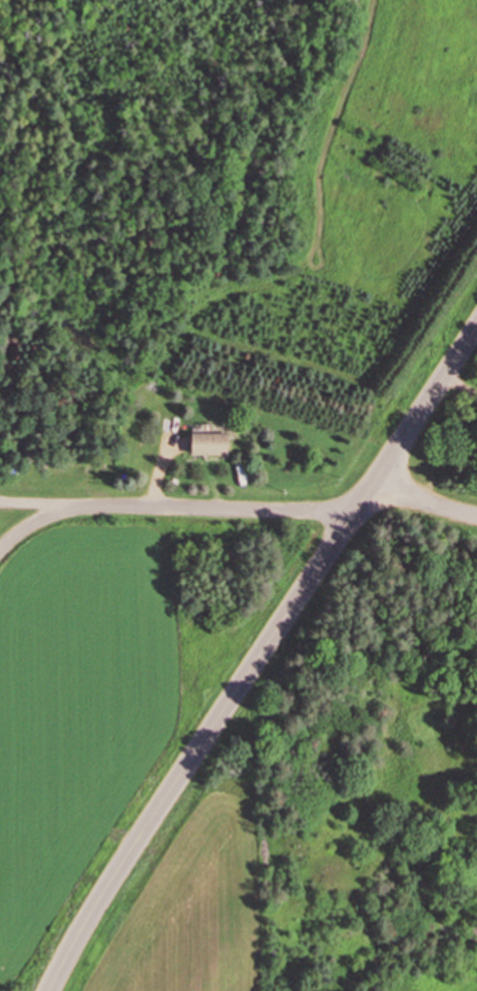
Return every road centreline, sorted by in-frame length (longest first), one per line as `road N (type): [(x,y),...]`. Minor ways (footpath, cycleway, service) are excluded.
road 1 (secondary): [(476,328),(109,887),(51,990)]
road 2 (residential): [(476,514),(384,488),(323,510),(82,508),(40,523),(0,555)]

